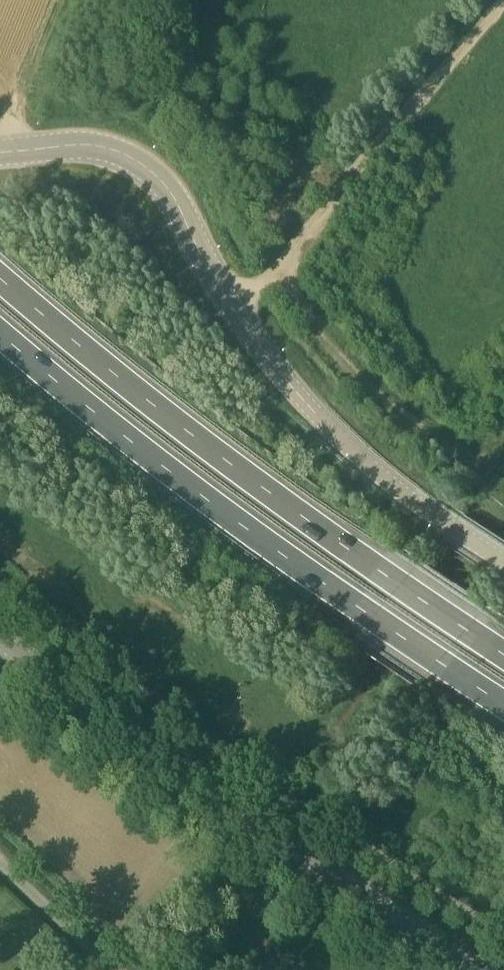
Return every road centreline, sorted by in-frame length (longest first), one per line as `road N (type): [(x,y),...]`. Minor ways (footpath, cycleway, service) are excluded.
road 1 (tertiary): [(0,155),(96,149),(158,181),(291,388),(383,479),(503,561)]
road 2 (trunk): [(503,654),(204,446),(0,280)]
road 3 (trunk): [(0,336),(202,496),(503,704)]
road 4 (track): [(234,308),(275,275),(503,2)]
road 5 (tertiary): [(493,969),(210,791)]
road 6 (track): [(503,454),(486,475),(366,384),(278,270)]
road 7 (tertiary): [(0,649),(210,791)]
road 8 (unclassified): [(119,969),(0,859)]

